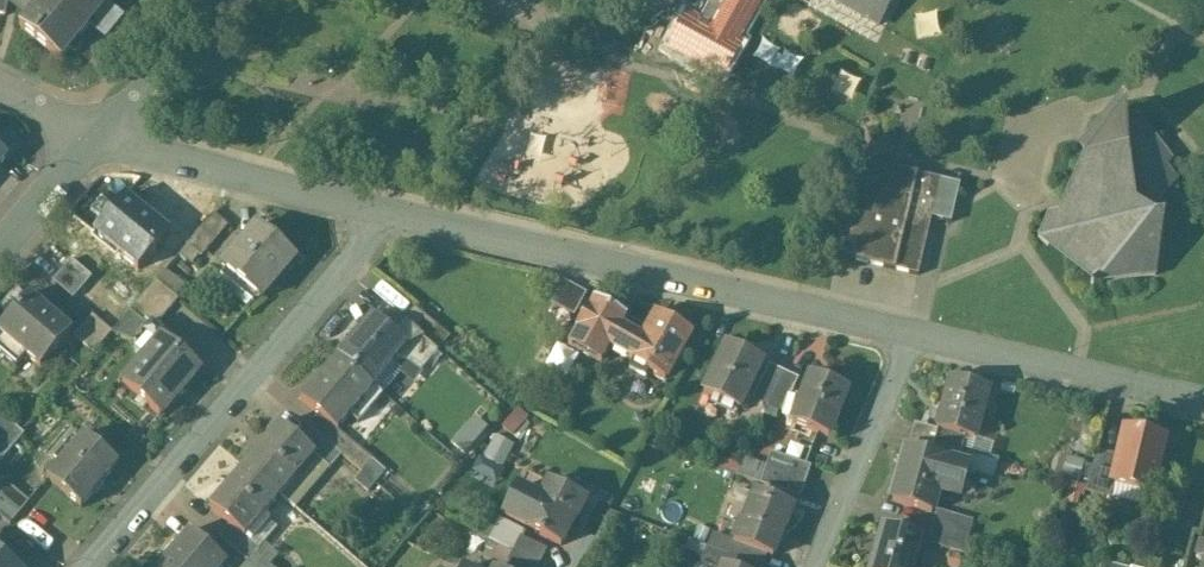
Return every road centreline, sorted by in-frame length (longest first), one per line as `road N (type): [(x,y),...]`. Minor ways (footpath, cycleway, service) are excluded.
road 1 (residential): [(389,214),(917,334)]
road 2 (residential): [(389,214),(77,566)]
road 3 (residential): [(96,140),(389,214)]
road 4 (residential): [(917,334),(1203,402)]
road 5 (residential): [(917,334),(814,566)]
road 6 (residential): [(96,140),(210,0)]
road 7 (residential): [(0,251),(96,140)]

